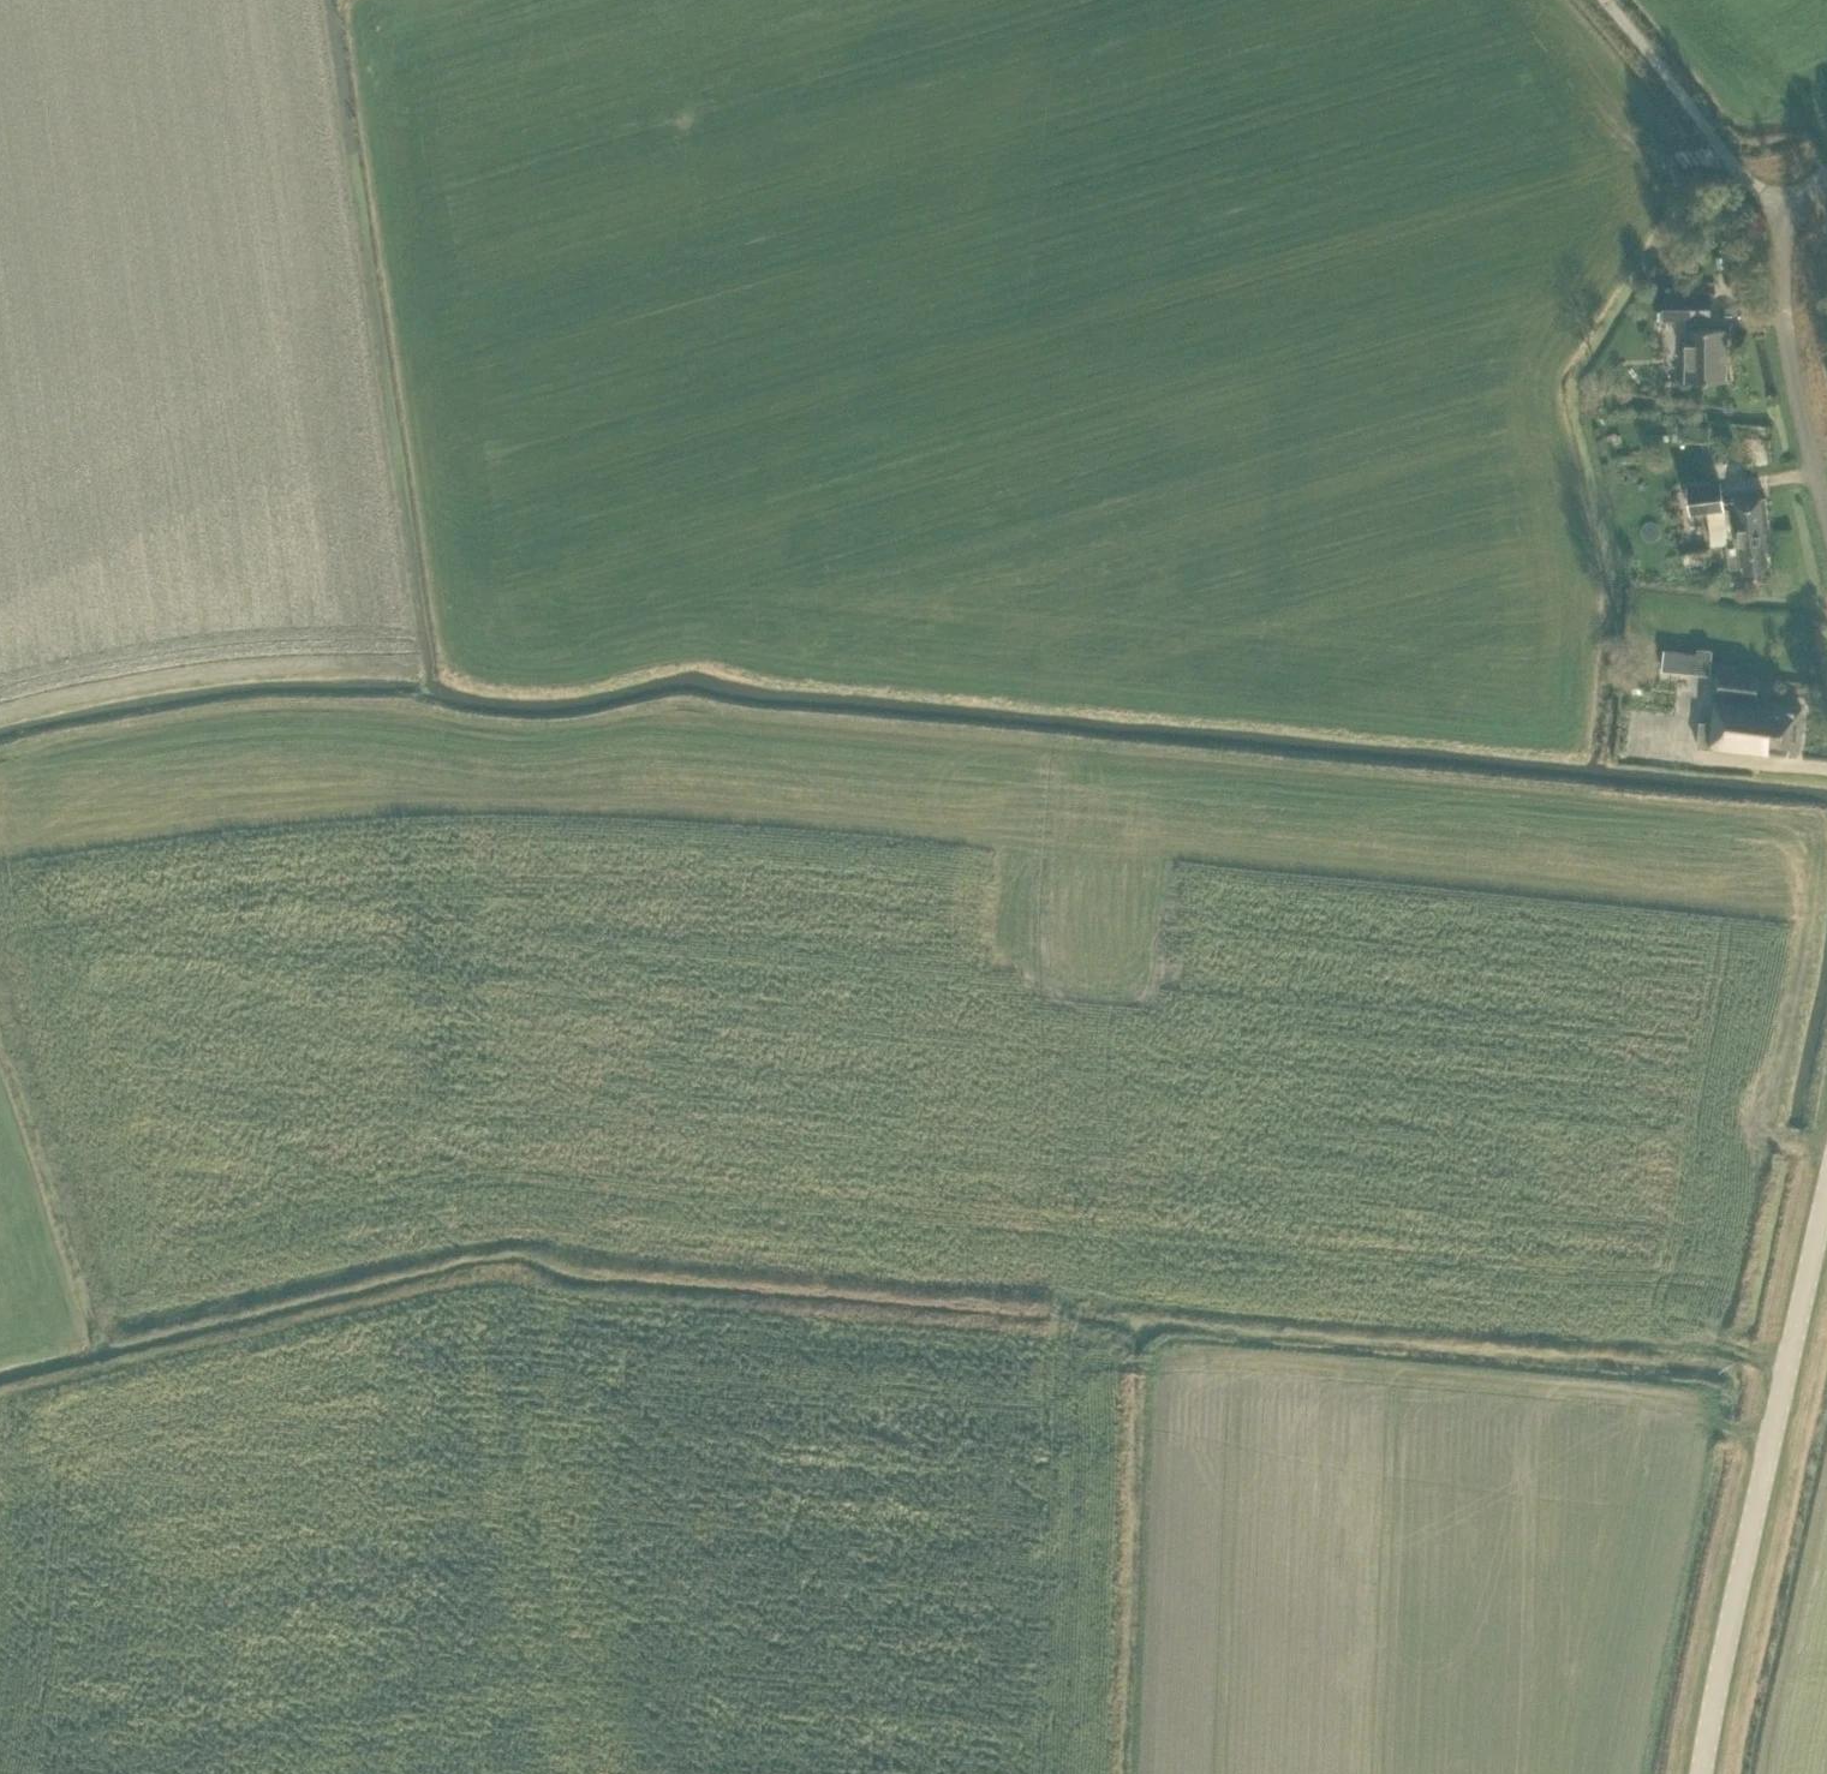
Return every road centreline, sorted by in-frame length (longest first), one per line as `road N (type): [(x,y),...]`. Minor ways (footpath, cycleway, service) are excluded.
road 1 (tertiary): [(1702,1773),(1826,1193)]
road 2 (residential): [(1826,513),(1795,383),(1783,263),(1797,214),(1826,175)]

